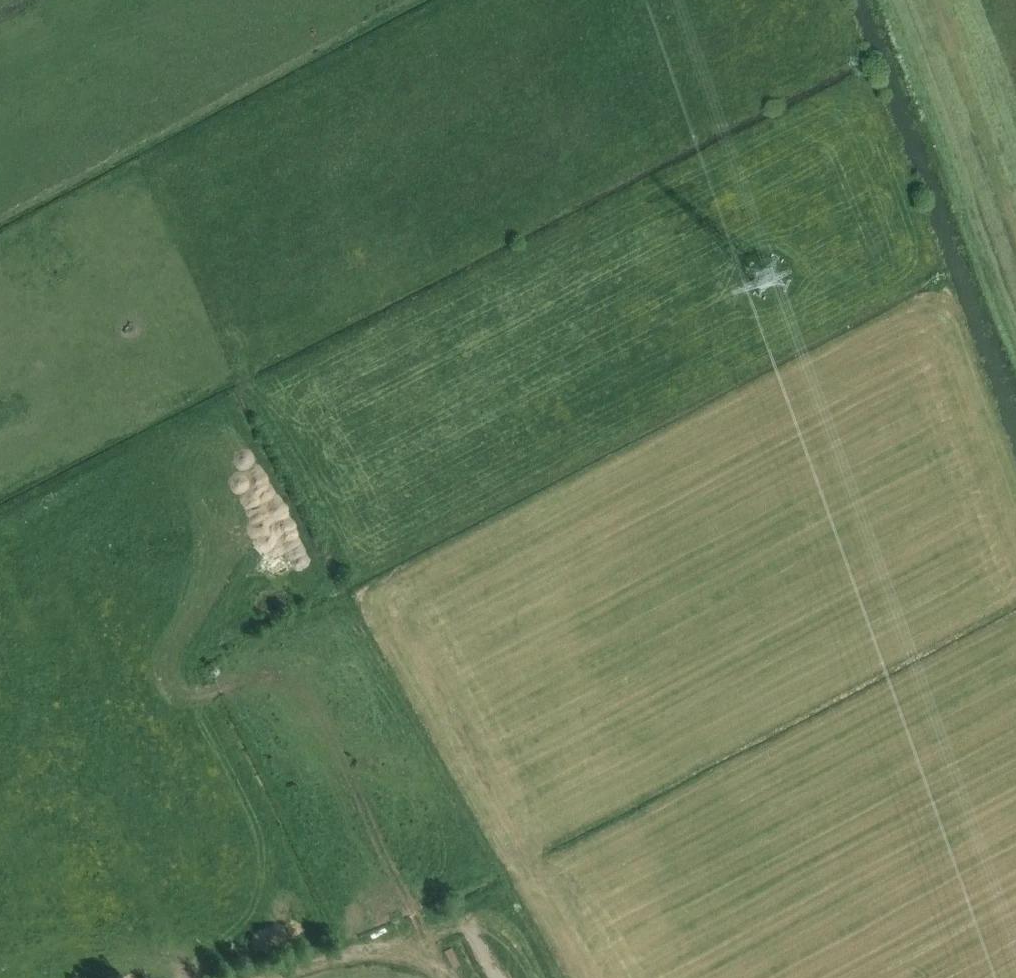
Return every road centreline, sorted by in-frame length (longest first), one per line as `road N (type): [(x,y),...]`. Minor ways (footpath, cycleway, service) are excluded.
road 1 (track): [(922,0),(1015,247)]
road 2 (track): [(266,977),(355,948),(409,953),(452,977)]

